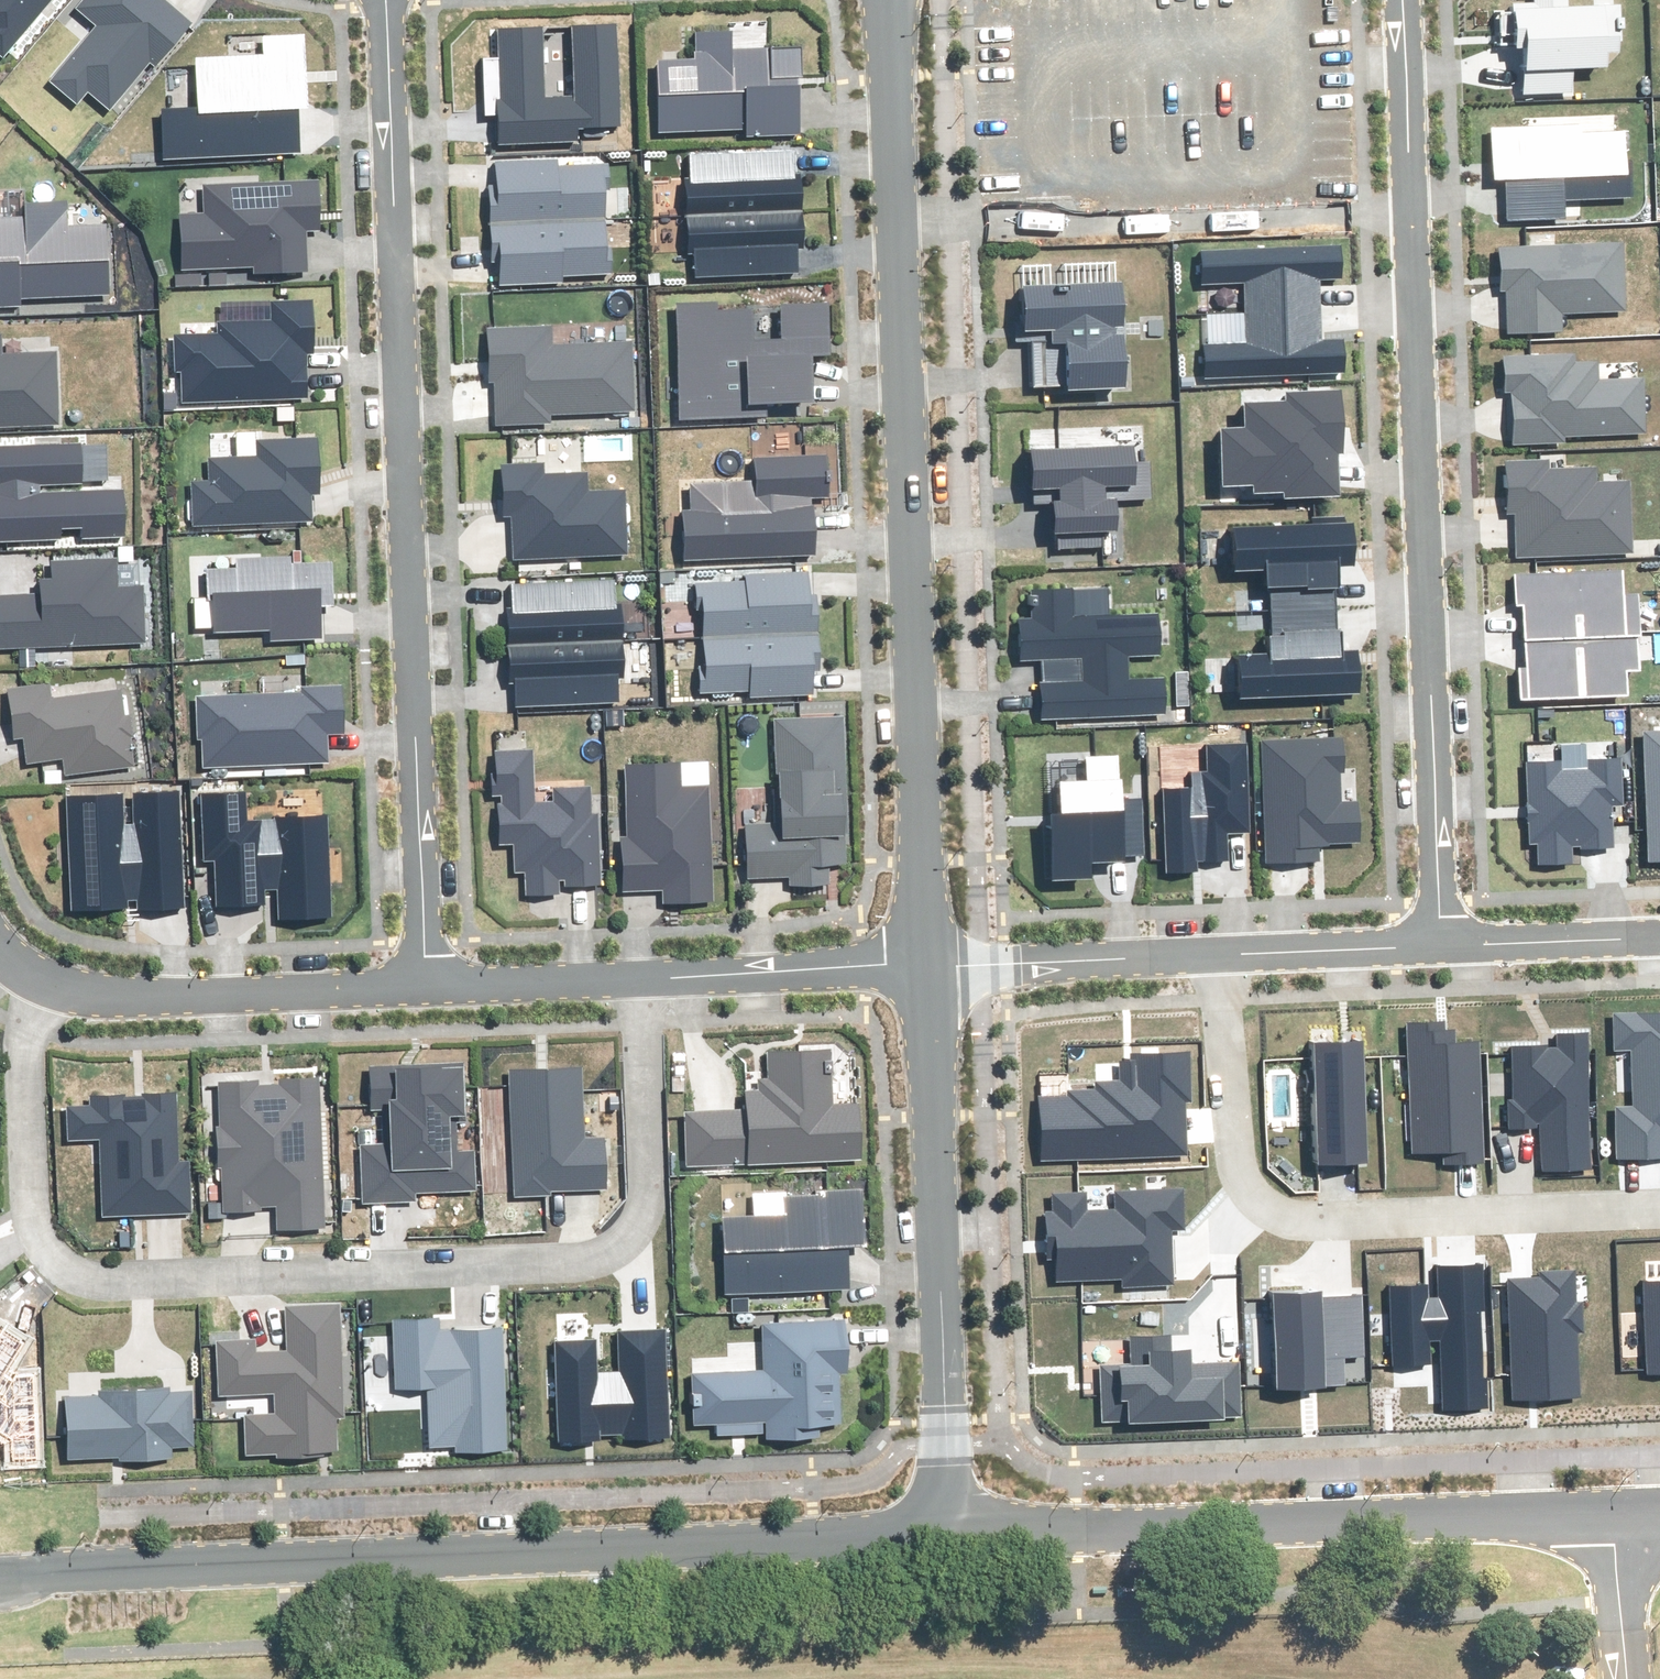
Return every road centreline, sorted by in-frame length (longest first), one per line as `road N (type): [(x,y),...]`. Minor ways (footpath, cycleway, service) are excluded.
road 1 (residential): [(637,979),(644,1186),(635,1235),(622,1251),(601,1260),(84,1282),(55,1265),(26,1218),(21,1077),(45,978)]
road 2 (residential): [(384,0),(428,987)]
road 3 (tertiary): [(927,966),(919,569),(889,0)]
road 4 (tertiary): [(0,1590),(948,1541)]
road 5 (residential): [(1404,0),(1439,942)]
road 6 (residential): [(948,1541),(1659,1512)]
road 7 (residential): [(1219,956),(1229,1169),(1249,1199),(1274,1216),(1301,1224),(1659,1209)]
road 8 (tertiary): [(948,1541),(927,966)]
road 9 (residential): [(428,987),(132,1003),(83,996),(45,978)]
road 10 (residential): [(1219,956),(927,966)]
road 11 (residential): [(927,966),(637,979)]
road 12 (residential): [(1439,942),(1219,956)]
road 13 (residential): [(1659,937),(1439,942)]
road 14 (residential): [(637,979),(428,987)]

